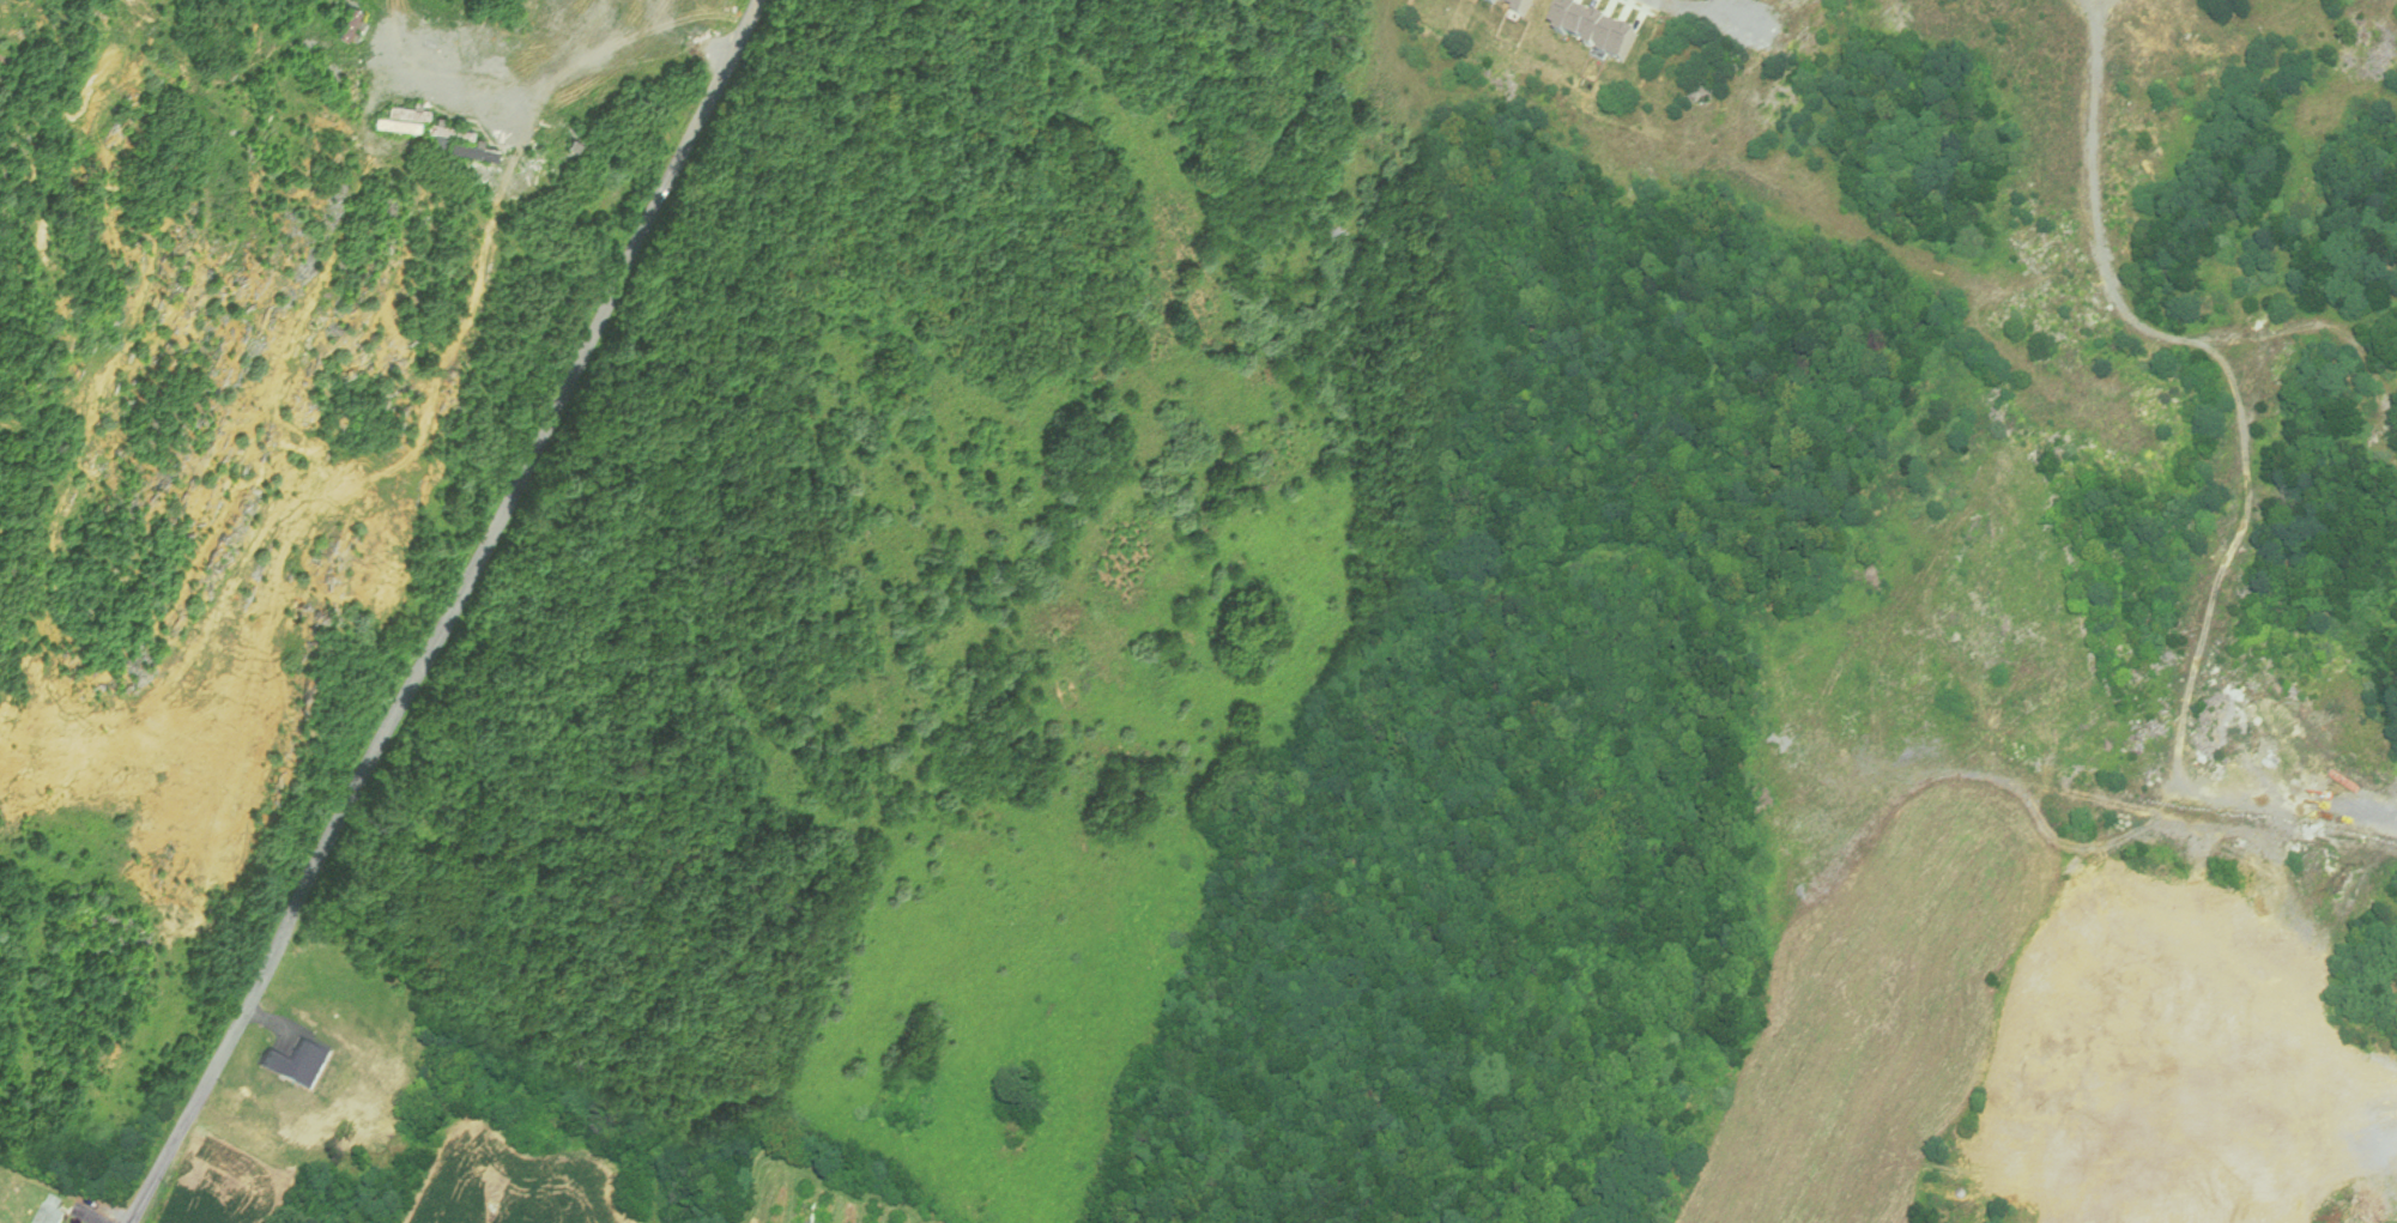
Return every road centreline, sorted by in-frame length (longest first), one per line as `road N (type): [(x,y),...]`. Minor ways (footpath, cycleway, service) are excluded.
road 1 (residential): [(129,1222),(531,458),(757,0)]

